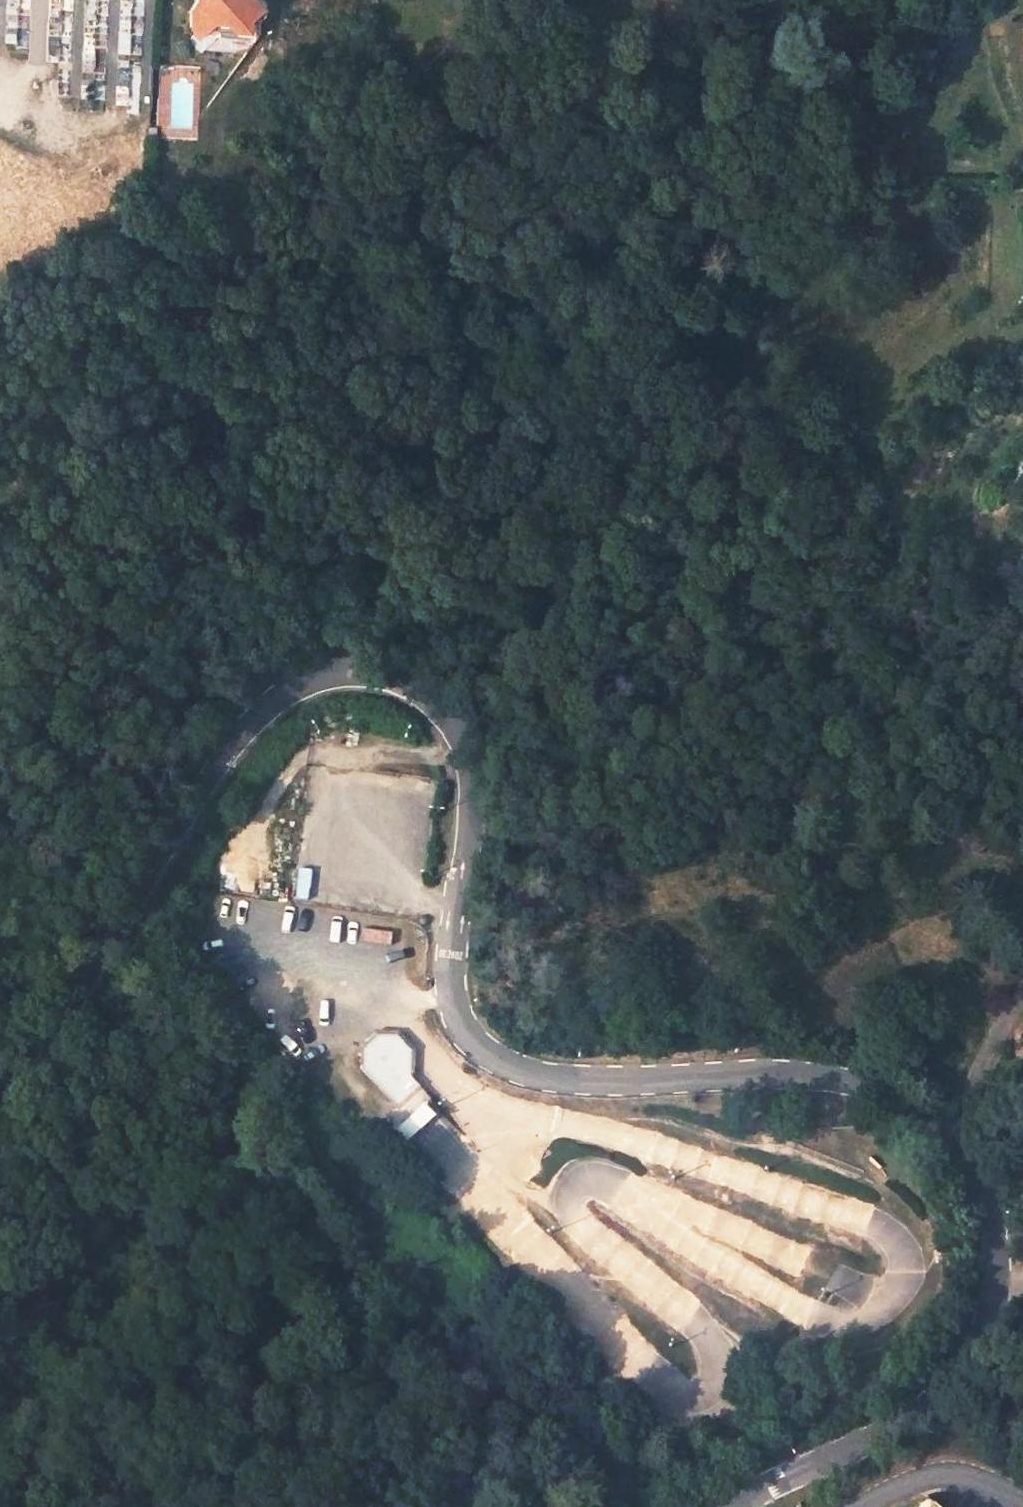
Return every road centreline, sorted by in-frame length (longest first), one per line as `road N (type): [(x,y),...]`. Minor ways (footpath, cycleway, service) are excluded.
road 1 (unclassified): [(752,1506),(880,1439),(962,1342),(977,1304),(984,1247),(975,1193),(952,1147),(905,1113),(833,1083),(757,1073),(546,1080),(496,1068),(454,1023),(448,988),(472,783),(469,748),(451,718),(414,685),(383,670),(342,671),(281,694),(213,772),(0,1135)]

